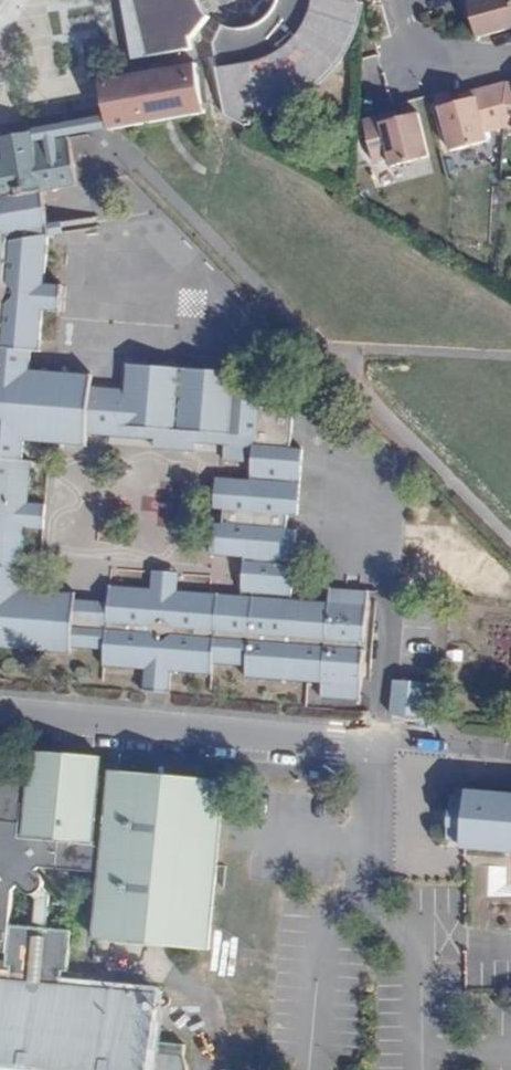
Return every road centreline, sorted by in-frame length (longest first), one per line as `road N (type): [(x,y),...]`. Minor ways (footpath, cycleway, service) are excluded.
road 1 (residential): [(0,712),(374,743)]
road 2 (residential): [(399,0),(412,43),(430,61),(510,66)]

